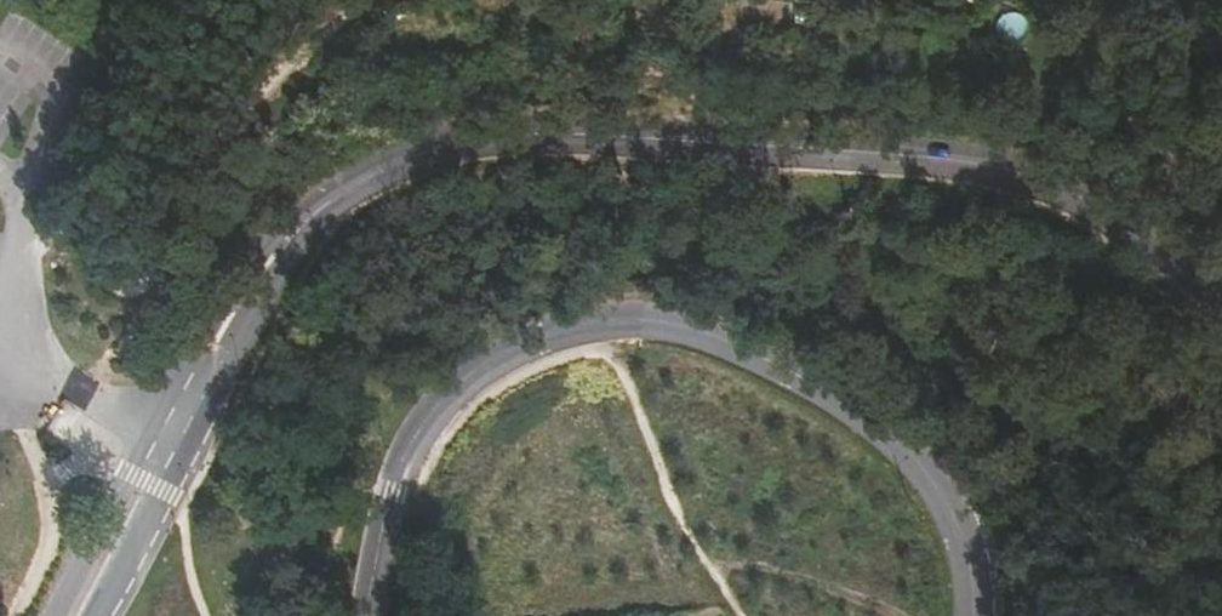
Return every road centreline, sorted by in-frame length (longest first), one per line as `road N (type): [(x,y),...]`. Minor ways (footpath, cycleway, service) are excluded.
road 1 (tertiary): [(272,258),(326,207),(384,176),(484,146),(650,138),(961,158),(1039,182),(1221,309)]
road 2 (tertiary): [(973,615),(960,522),(932,473),(902,442),(803,374),(732,338),(683,324),(619,321),(525,342),(442,398),(391,492),(369,615)]
road 3 (tertiary): [(272,258),(233,314),(76,615)]

